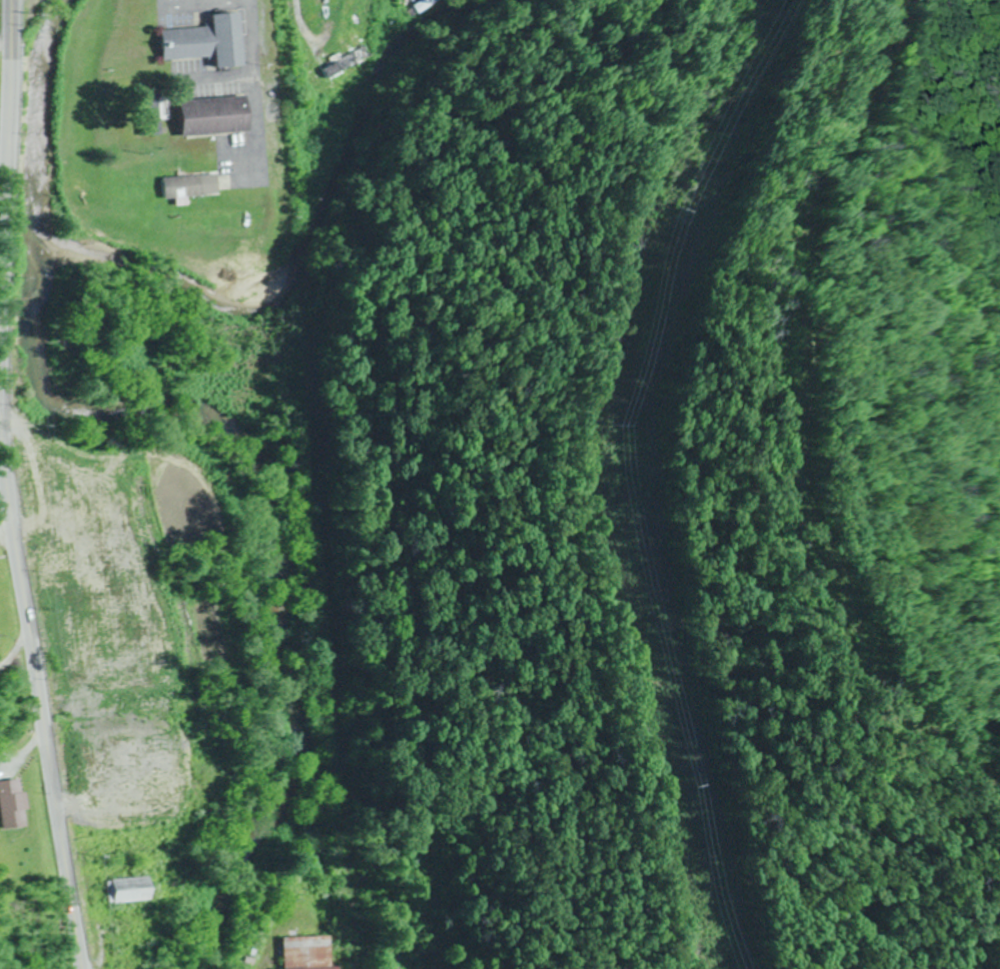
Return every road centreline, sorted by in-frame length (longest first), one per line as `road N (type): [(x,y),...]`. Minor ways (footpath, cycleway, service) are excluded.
road 1 (secondary): [(13,0),(1,279),(9,486),(85,968)]

